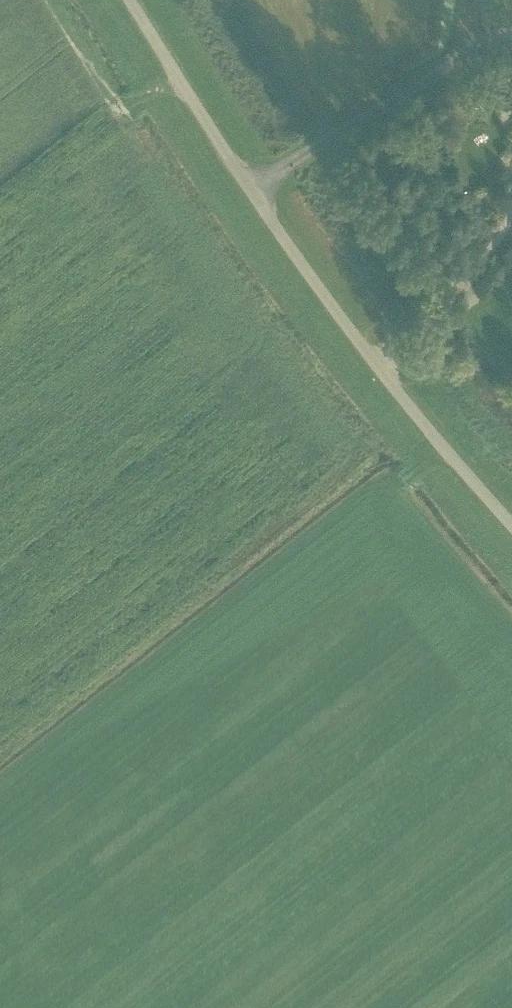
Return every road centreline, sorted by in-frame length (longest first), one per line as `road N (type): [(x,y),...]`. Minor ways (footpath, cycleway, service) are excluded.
road 1 (unclassified): [(511,526),(373,370),(124,0)]

